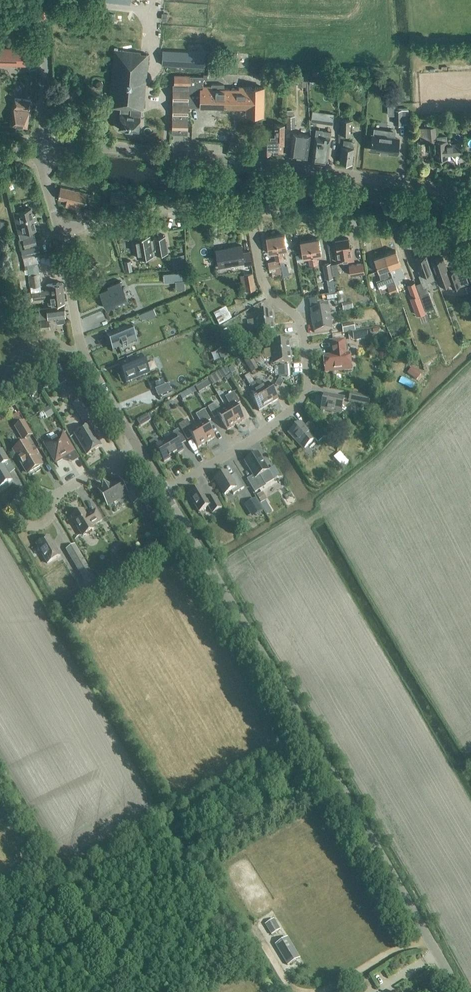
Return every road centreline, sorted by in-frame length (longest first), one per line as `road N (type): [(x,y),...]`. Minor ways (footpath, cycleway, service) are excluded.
road 1 (tertiary): [(458,991),(164,492)]
road 2 (tertiary): [(43,148),(144,150),(470,195)]
road 3 (track): [(297,751),(171,829),(91,934),(18,991)]
road 4 (residential): [(164,492),(272,426),(306,391),(301,326),(263,283),(253,211)]
road 5 (tertiary): [(137,447),(82,350),(60,231)]
road 6 (unclassified): [(470,240),(253,211)]
road 7 (unclassified): [(60,231),(186,207),(253,211)]
road 8 (tertiary): [(43,148),(43,0)]

